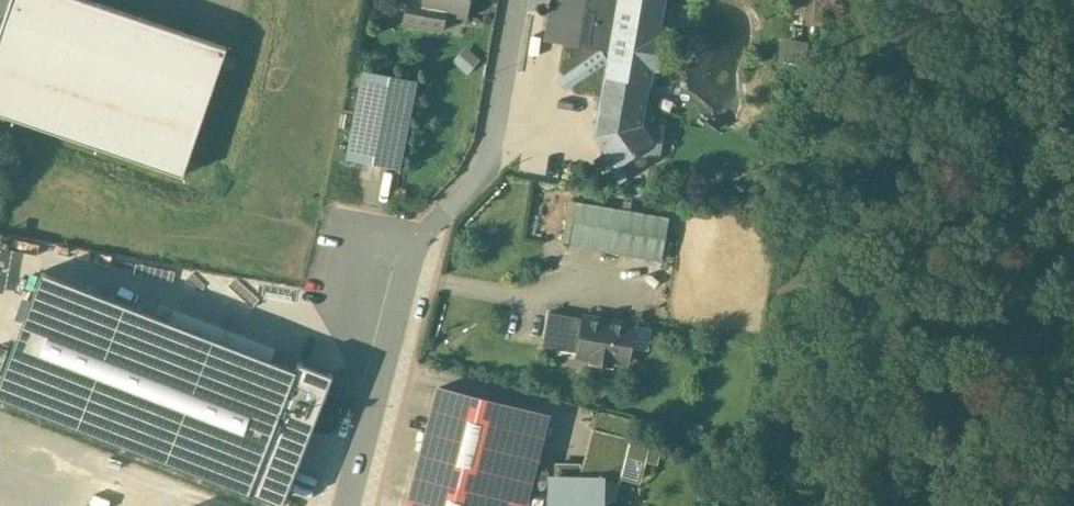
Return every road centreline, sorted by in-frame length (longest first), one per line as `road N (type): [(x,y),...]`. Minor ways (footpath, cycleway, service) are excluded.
road 1 (unclassified): [(348,505),(420,225),(481,161),(508,0)]

